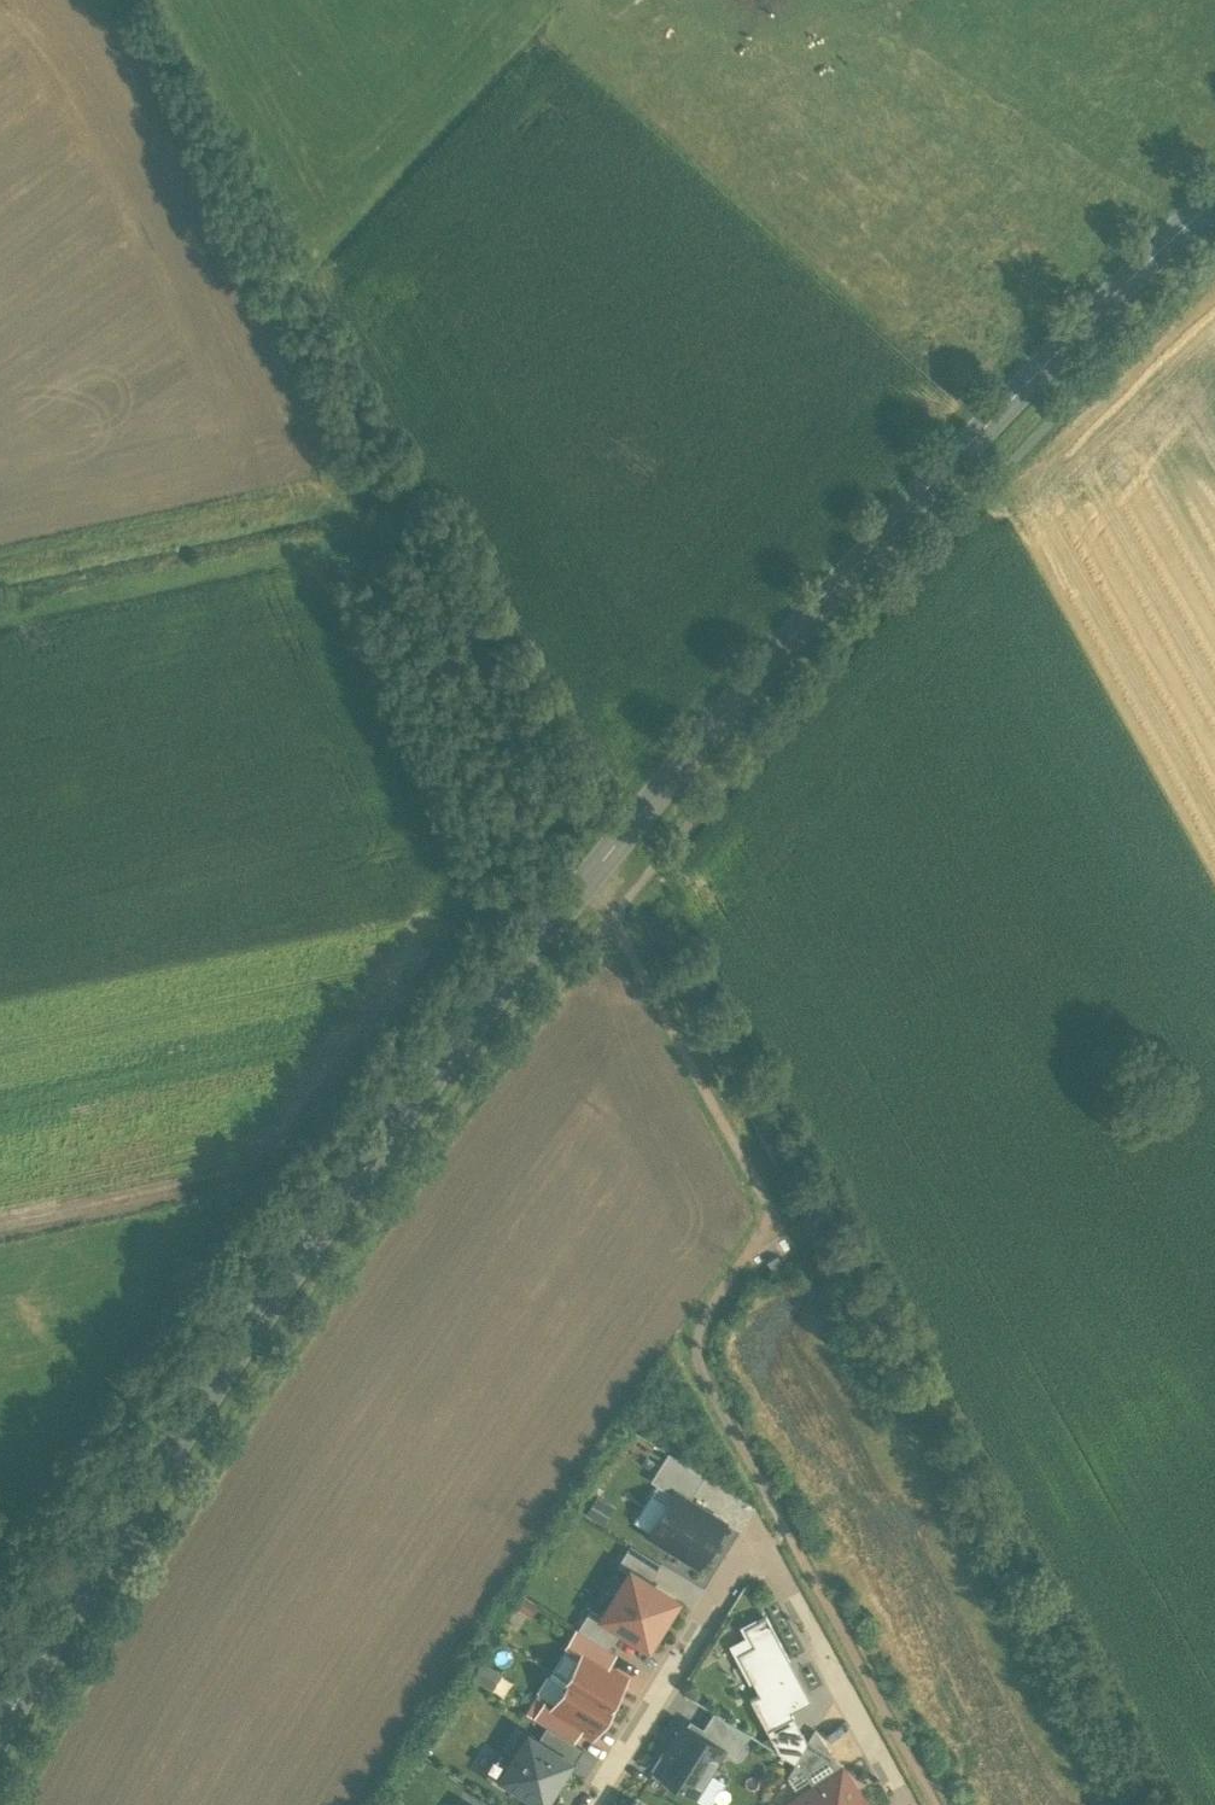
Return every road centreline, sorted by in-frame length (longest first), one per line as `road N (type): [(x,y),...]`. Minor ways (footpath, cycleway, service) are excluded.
road 1 (secondary): [(1125,290),(783,649),(579,891),(352,1187),(181,1443),(0,1737)]
road 2 (residential): [(595,1804),(706,1627),(719,1592),(756,1545)]
road 3 (residential): [(907,1804),(795,1595),(756,1545)]
road 4 (secondary): [(1214,195),(1125,290)]

